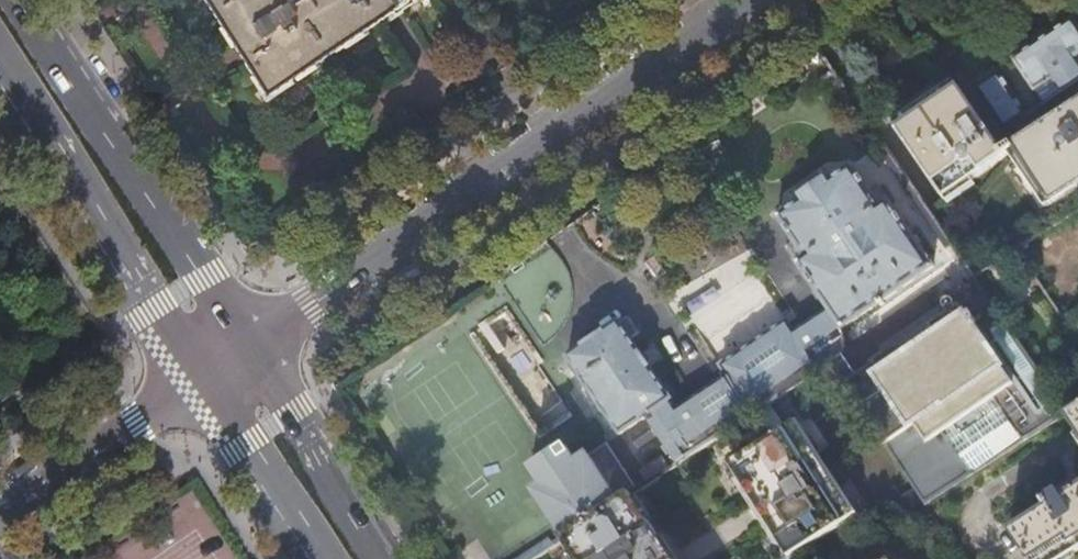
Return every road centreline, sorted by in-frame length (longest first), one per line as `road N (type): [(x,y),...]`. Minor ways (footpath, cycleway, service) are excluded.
road 1 (residential): [(248,342),(747,0)]
road 2 (primary): [(248,342),(20,0)]
road 3 (primary): [(0,67),(199,377)]
road 4 (primary): [(387,558),(248,342)]
road 5 (residential): [(0,514),(199,377)]
road 6 (primary): [(199,377),(321,558)]

